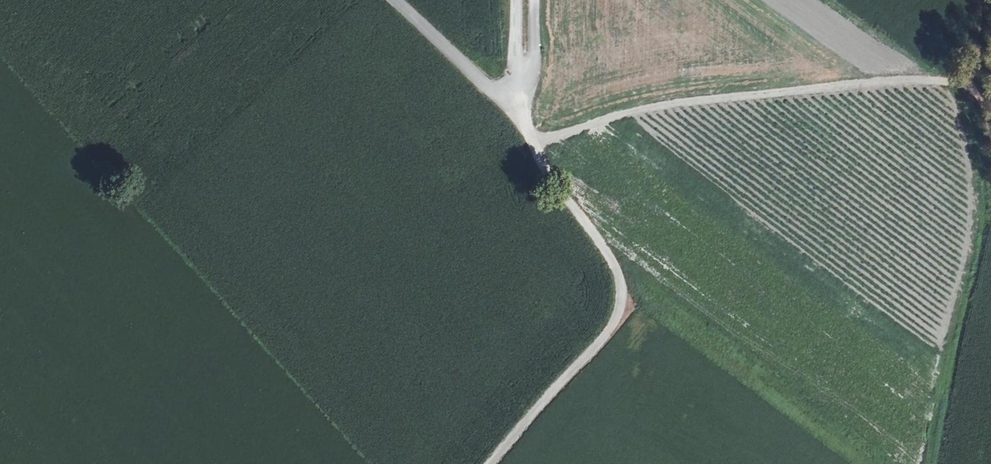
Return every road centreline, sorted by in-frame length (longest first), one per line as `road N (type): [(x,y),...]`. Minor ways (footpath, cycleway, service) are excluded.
road 1 (track): [(486,90),(531,141),(679,102),(950,80),(976,92),(990,139)]
road 2 (track): [(492,463),(612,327),(623,303),(617,269),(531,141)]
road 3 (unclassified): [(517,0),(518,70),(507,86),(486,90),(392,0)]
road 4 (track): [(507,86),(531,92),(537,77),(533,0)]

